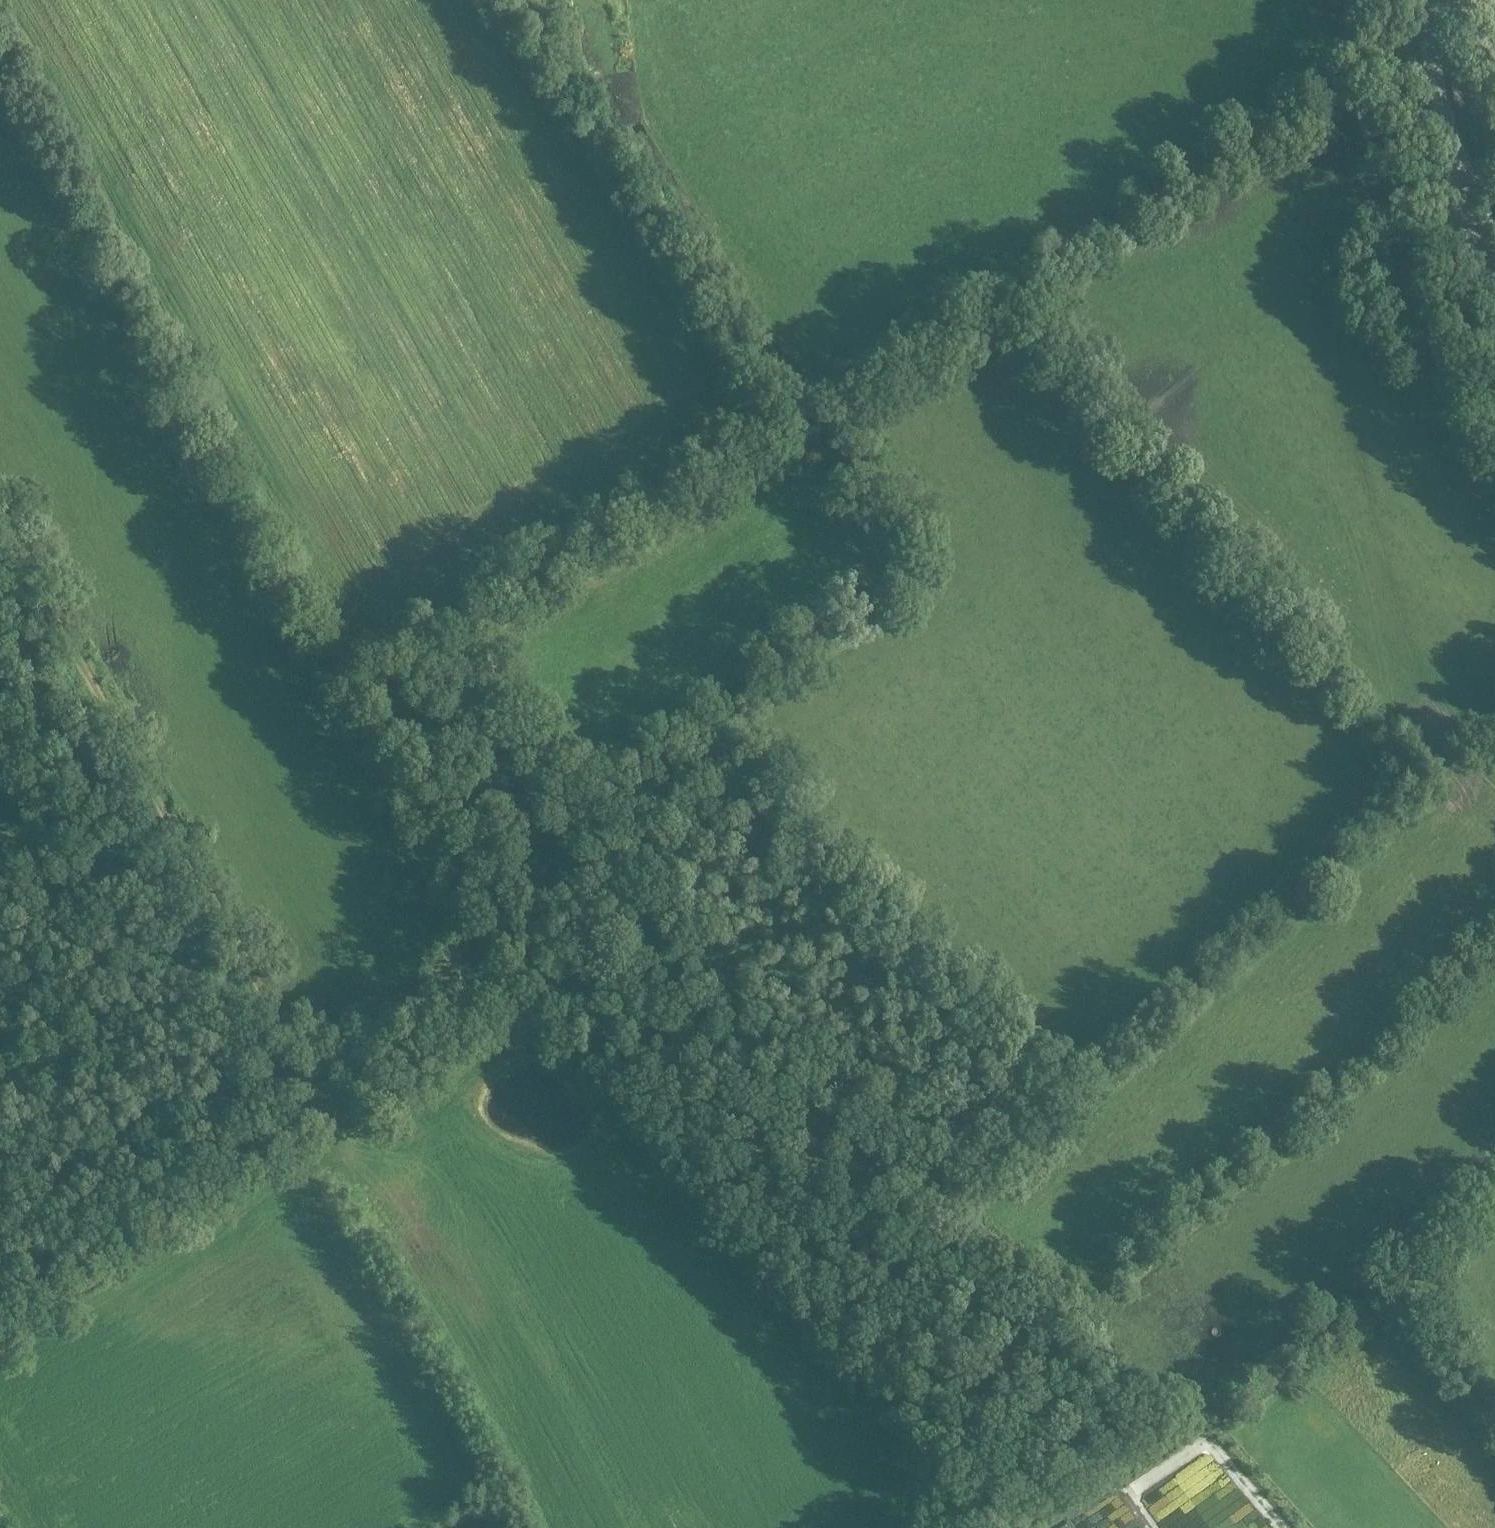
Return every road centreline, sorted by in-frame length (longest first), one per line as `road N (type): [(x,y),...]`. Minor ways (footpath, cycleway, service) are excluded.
road 1 (track): [(1437,20),(1386,51),(1382,67),(778,423),(441,634),(439,655),(451,670),(617,844),(622,894),(603,929),(311,1119)]
road 2 (track): [(0,522),(320,1094),(311,1119),(0,1320)]

